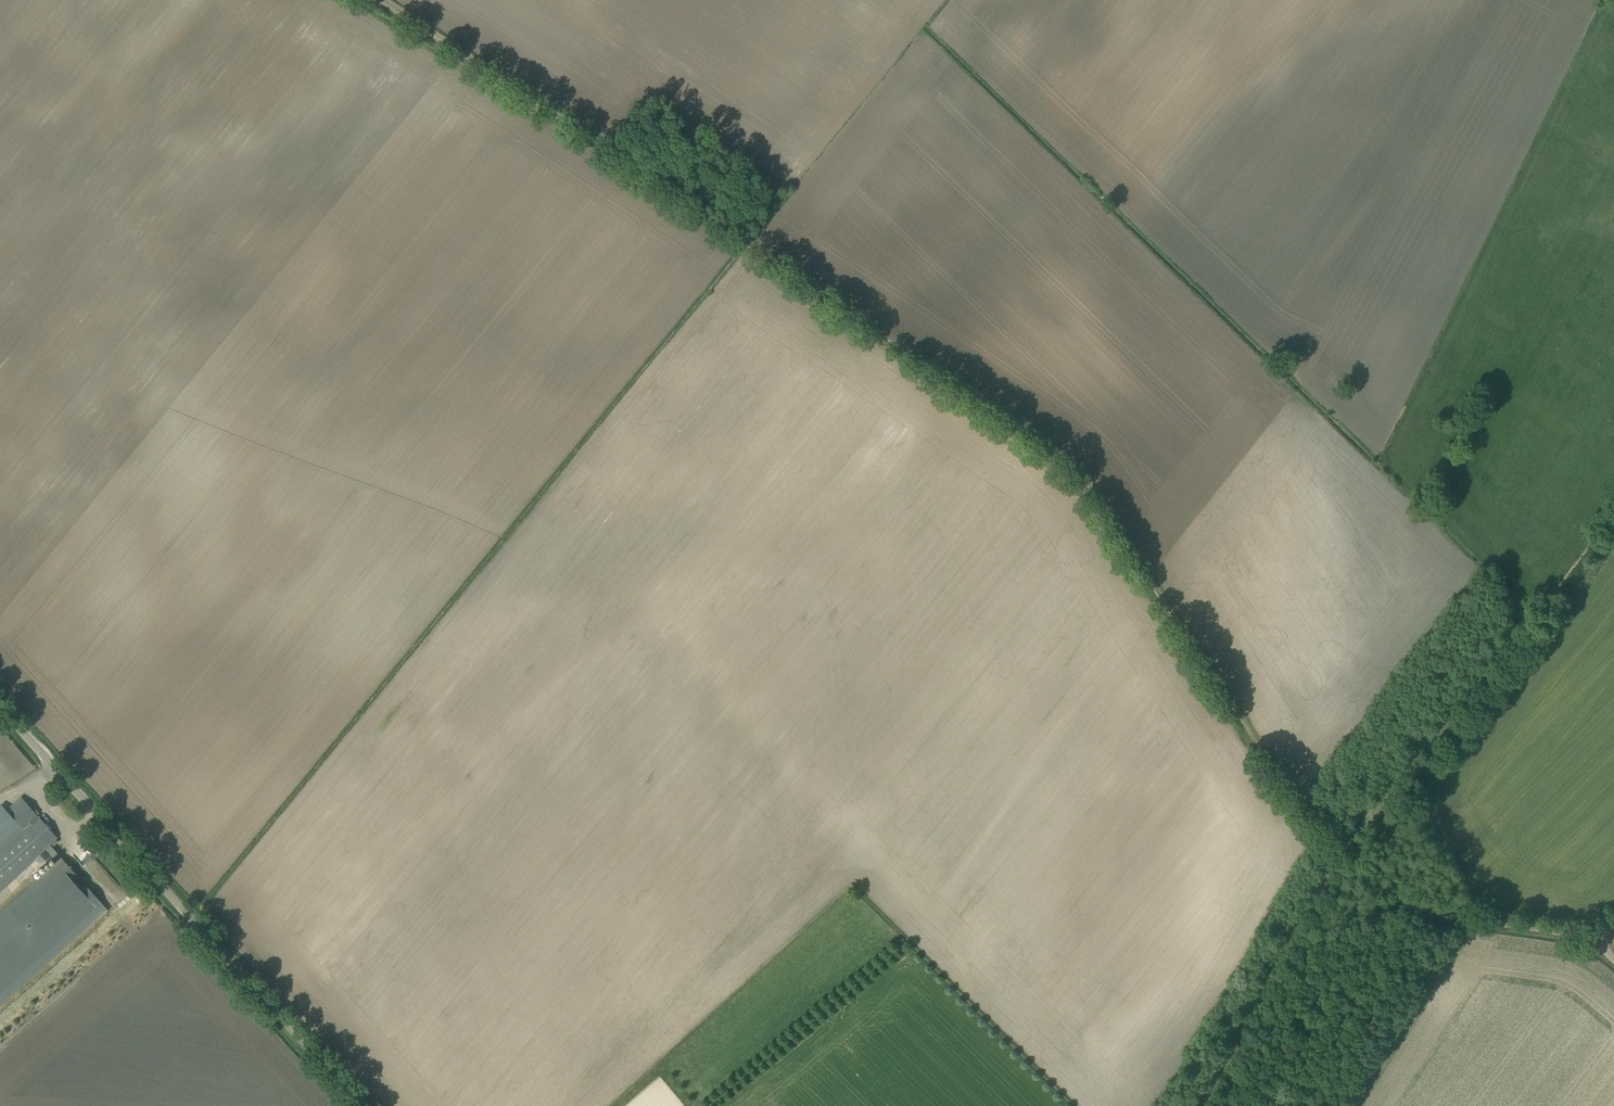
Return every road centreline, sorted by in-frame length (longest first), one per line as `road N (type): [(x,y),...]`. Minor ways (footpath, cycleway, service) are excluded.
road 1 (track): [(380,0),(1062,456),(1304,810),(1368,873),(1419,905),(1489,923),(1602,933)]
road 2 (unclassified): [(368,1105),(0,700)]

